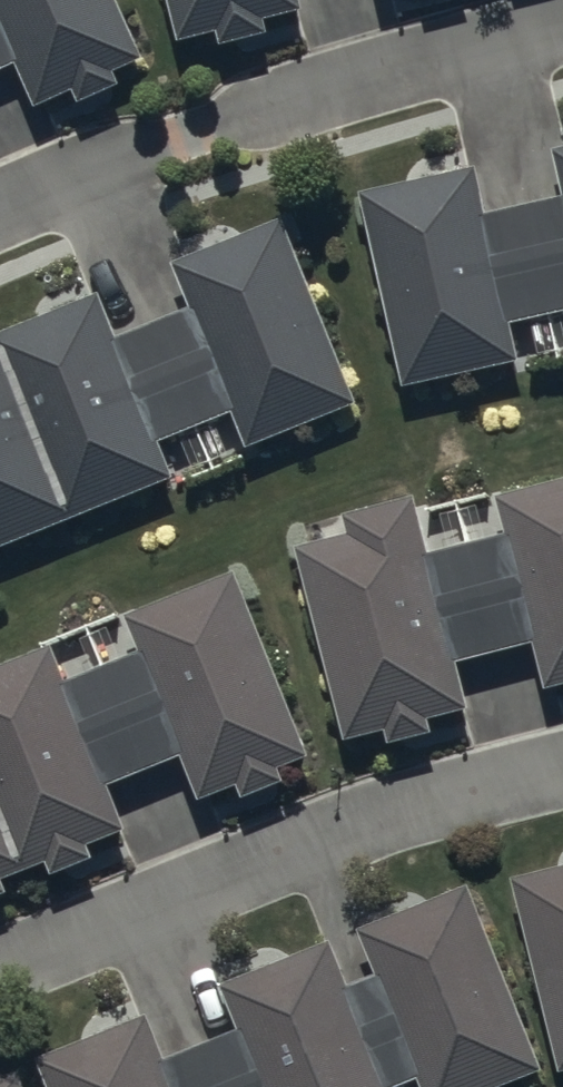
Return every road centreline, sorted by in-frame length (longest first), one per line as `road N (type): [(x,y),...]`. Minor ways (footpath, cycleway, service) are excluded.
road 1 (residential): [(0,216),(316,95),(562,27)]

